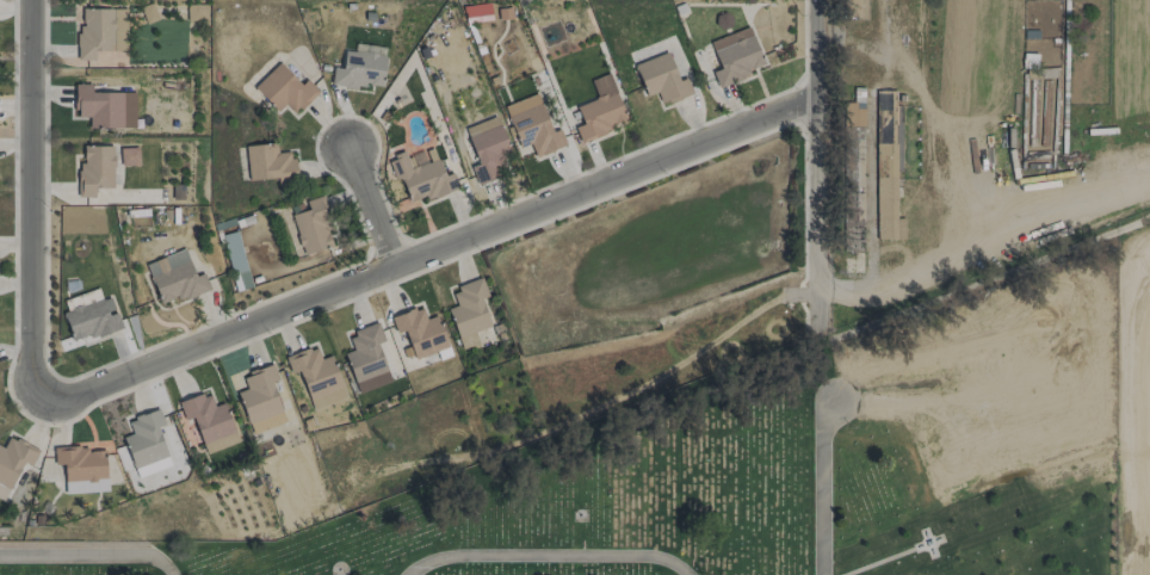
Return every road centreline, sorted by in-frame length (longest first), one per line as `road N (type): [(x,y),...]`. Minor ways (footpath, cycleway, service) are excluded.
road 1 (residential): [(41,397),(61,402),(816,94)]
road 2 (residential): [(30,0),(30,381),(41,397)]
road 3 (residential): [(817,326),(816,0)]
road 4 (residential): [(394,265),(345,142)]

